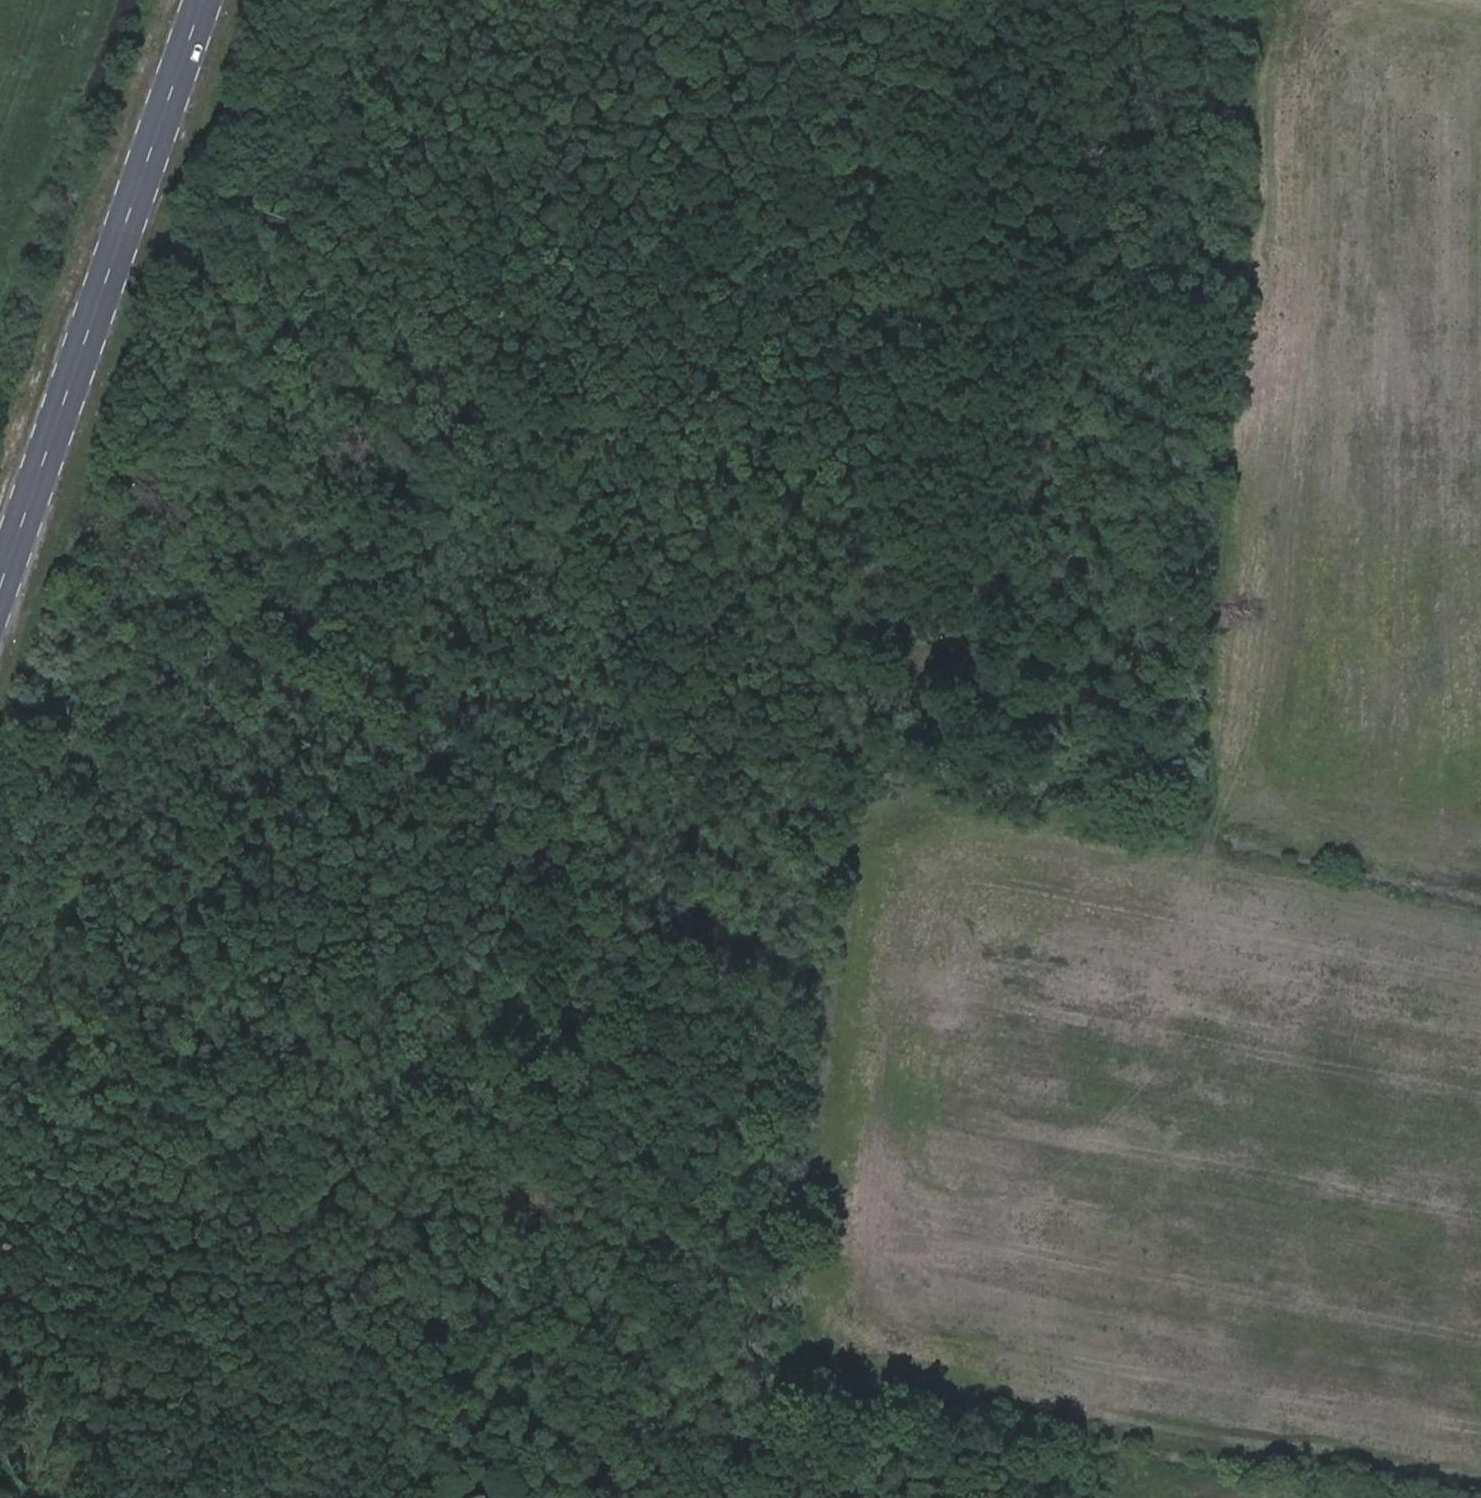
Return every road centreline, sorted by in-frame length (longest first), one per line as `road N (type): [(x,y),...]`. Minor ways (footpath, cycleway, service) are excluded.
road 1 (secondary): [(0,589),(202,0)]

